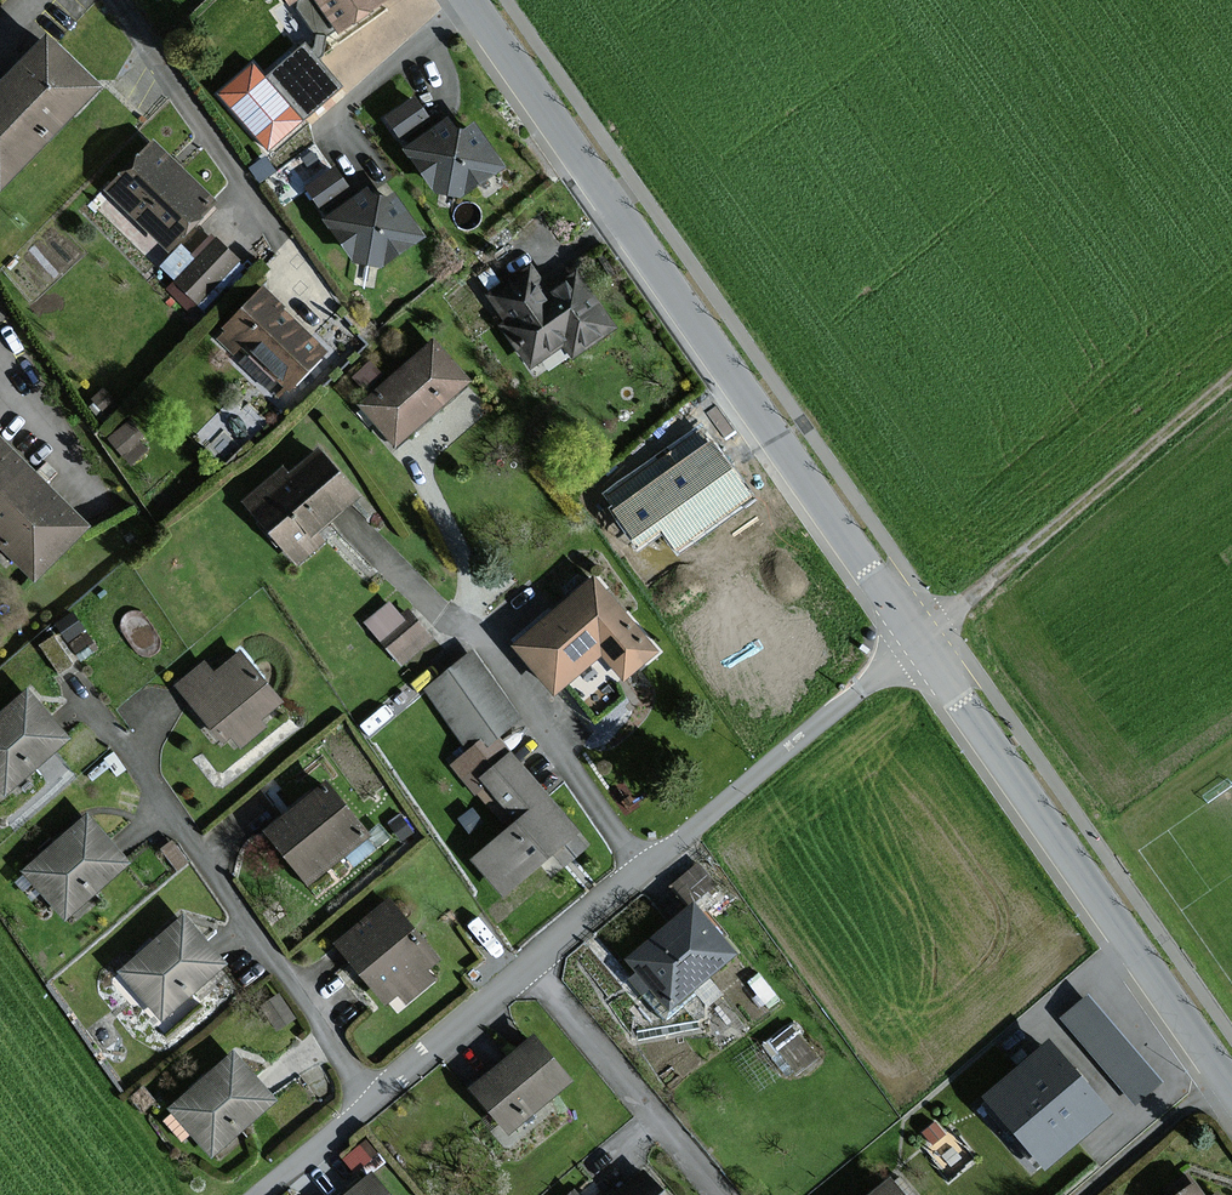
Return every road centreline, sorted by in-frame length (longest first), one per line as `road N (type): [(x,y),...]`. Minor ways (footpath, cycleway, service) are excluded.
road 1 (residential): [(918,639),(261,1194)]
road 2 (residential): [(918,639),(466,0)]
road 3 (residential): [(1231,1087),(1069,867),(918,639)]
road 4 (track): [(918,639),(1231,376)]

